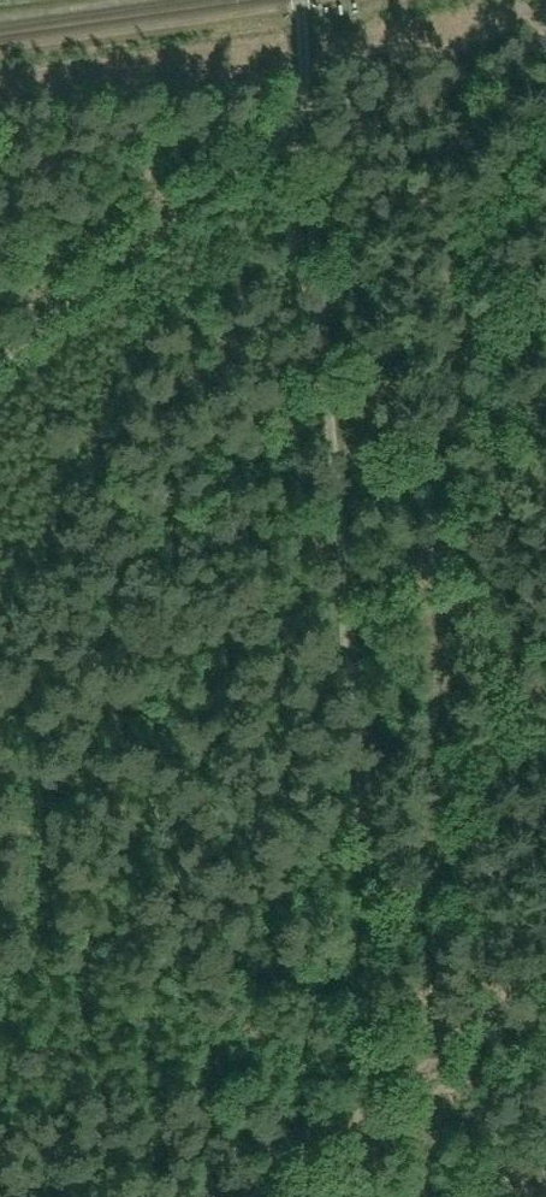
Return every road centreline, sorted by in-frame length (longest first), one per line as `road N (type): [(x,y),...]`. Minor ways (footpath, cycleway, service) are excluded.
road 1 (track): [(393,1073),(296,0)]
road 2 (track): [(303,127),(0,364)]
road 3 (track): [(393,1073),(338,1137),(234,1196)]
road 4 (track): [(545,989),(497,998),(393,1073)]

